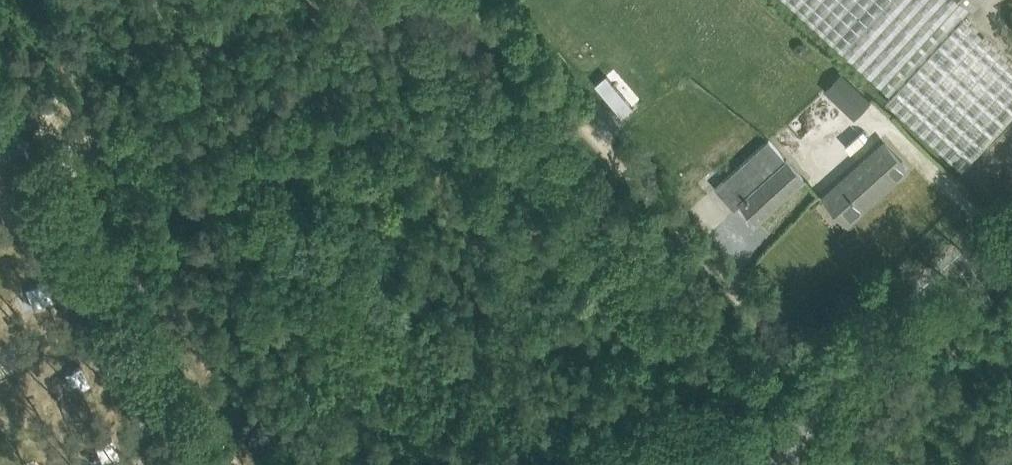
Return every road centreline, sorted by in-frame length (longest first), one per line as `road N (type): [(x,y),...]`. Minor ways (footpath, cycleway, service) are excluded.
road 1 (unclassified): [(783,464),(796,421),(838,365),(1011,201)]
road 2 (track): [(698,253),(467,0)]
road 3 (track): [(698,253),(819,389)]

